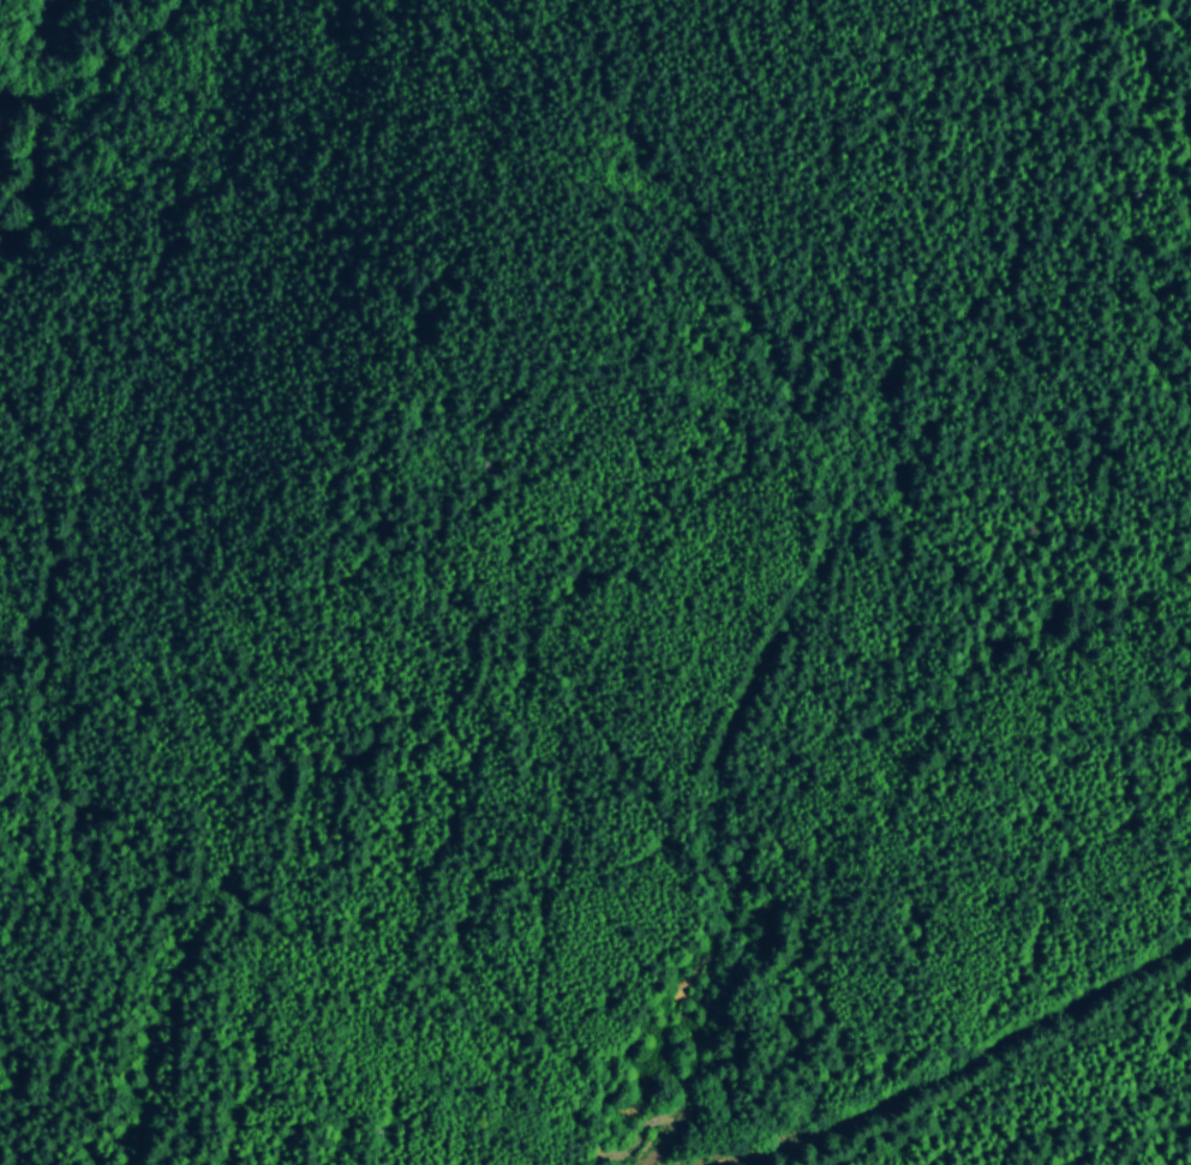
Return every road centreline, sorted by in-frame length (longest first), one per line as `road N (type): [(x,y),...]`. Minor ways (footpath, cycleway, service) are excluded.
road 1 (track): [(648,1164),(698,1083),(713,1027),(724,887),(710,830),(714,777),(743,696),(831,550)]

